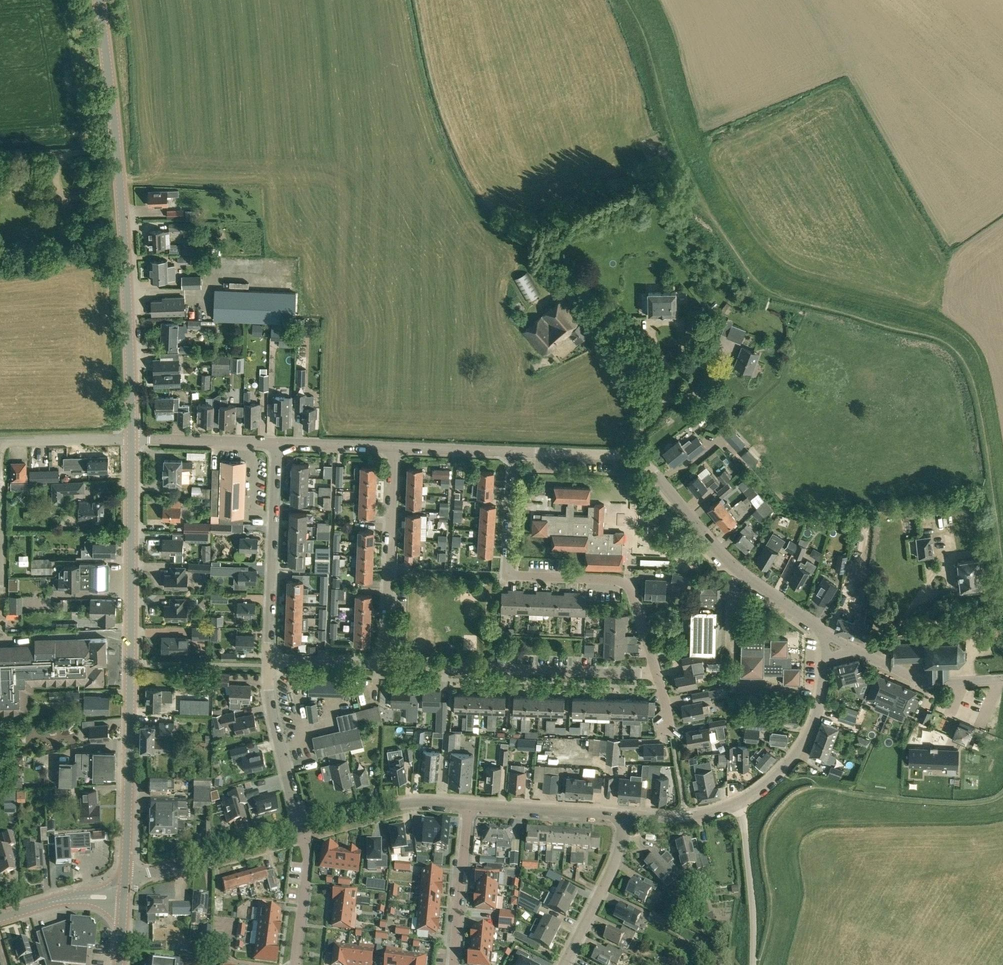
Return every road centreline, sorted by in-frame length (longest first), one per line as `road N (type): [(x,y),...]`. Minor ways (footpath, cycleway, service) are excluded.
road 1 (secondary): [(132,438),(121,198),(100,0)]
road 2 (secondary): [(125,876),(132,438)]
road 3 (residential): [(823,631),(714,552),(639,462),(514,451)]
road 4 (residential): [(658,675),(626,585),(509,575),(514,451)]
road 5 (residential): [(623,815),(701,814),(756,792),(812,728),(827,661)]
road 6 (residential): [(658,675),(385,666)]
road 7 (residential): [(385,666),(395,446)]
road 8 (residential): [(269,662),(277,443)]
road 9 (residential): [(125,876),(301,828)]
road 10 (residential): [(301,828),(409,802),(469,804)]
road 11 (residential): [(301,828),(272,712),(269,662)]
road 12 (residential): [(564,964),(616,862),(623,815)]
road 13 (residential): [(454,964),(469,804)]
road 14 (residential): [(469,804),(623,815)]
road 15 (residential): [(1002,678),(928,682),(856,650)]
road 16 (residential): [(277,443),(132,438)]
road 17 (residential): [(296,964),(307,867),(301,828)]
road 18 (unclassified): [(0,440),(132,438)]
road 19 (secondary): [(0,917),(67,898),(124,897)]

